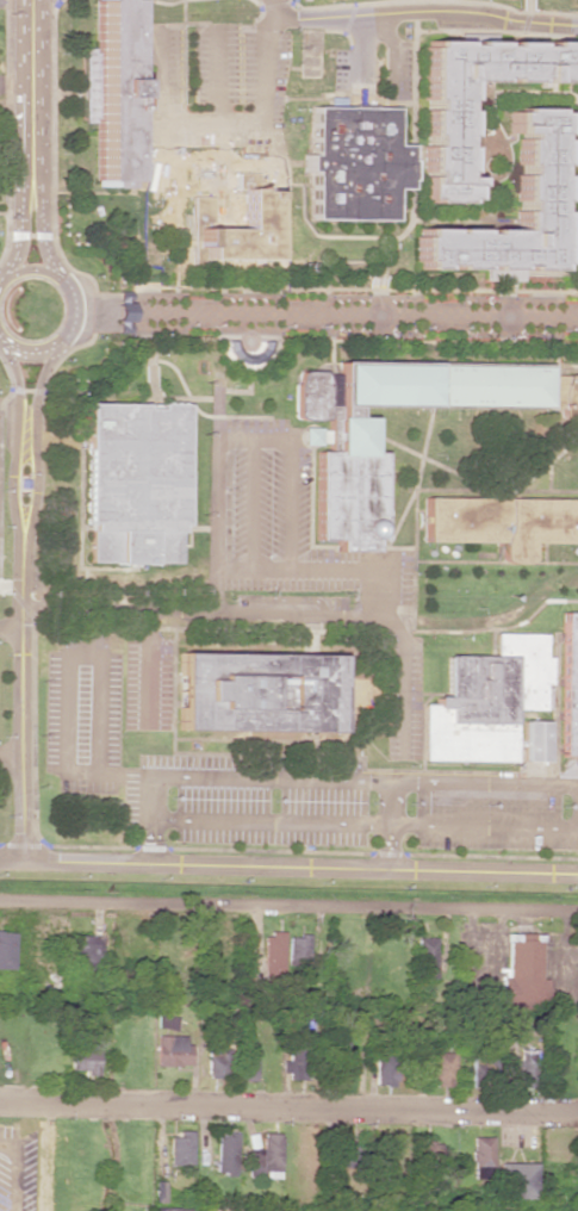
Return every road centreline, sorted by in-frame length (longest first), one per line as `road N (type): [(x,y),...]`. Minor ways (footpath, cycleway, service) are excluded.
road 1 (residential): [(0,860),(577,874)]
road 2 (residential): [(577,914),(0,900)]
road 3 (residential): [(577,1112),(0,1102)]
road 4 (residential): [(271,21),(434,11),(577,26)]
road 5 (residential): [(26,861),(25,557)]
road 6 (residential): [(25,557),(35,528),(36,404),(60,346)]
road 7 (residential): [(12,348),(21,391),(25,557)]
road 8 (residential): [(31,0),(32,203)]
road 9 (residential): [(12,348),(45,352),(68,336),(76,309),(57,277)]

